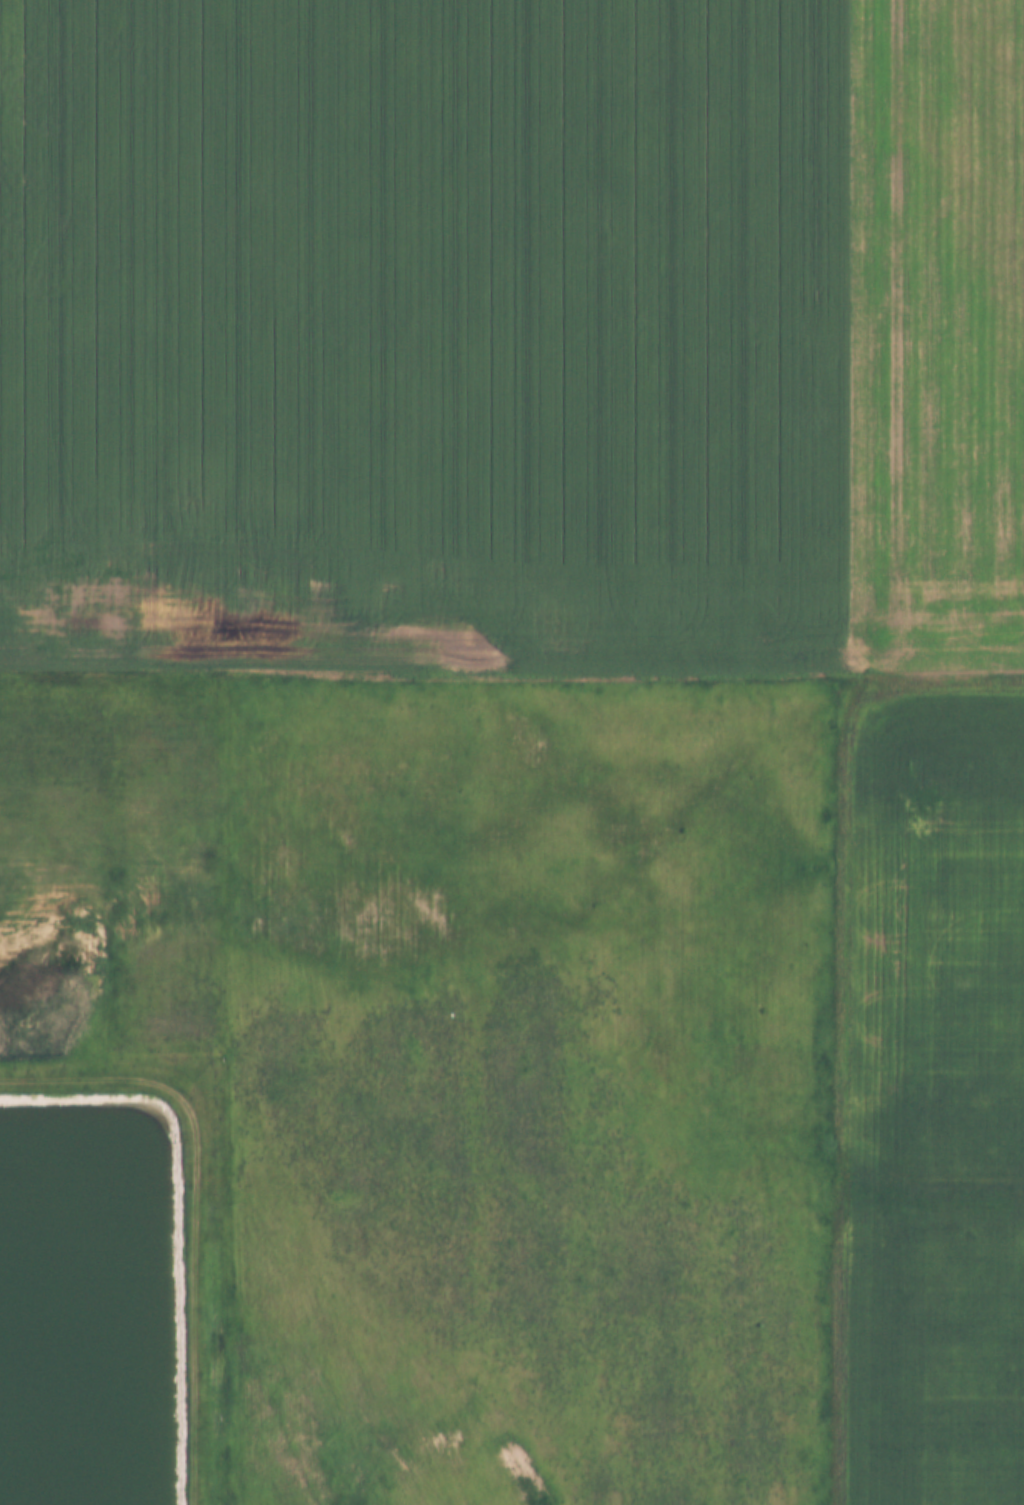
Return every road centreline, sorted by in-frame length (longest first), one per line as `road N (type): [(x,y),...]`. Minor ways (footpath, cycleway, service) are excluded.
road 1 (track): [(201,1504),(200,1119),(192,1099),(161,1075),(0,1073)]

